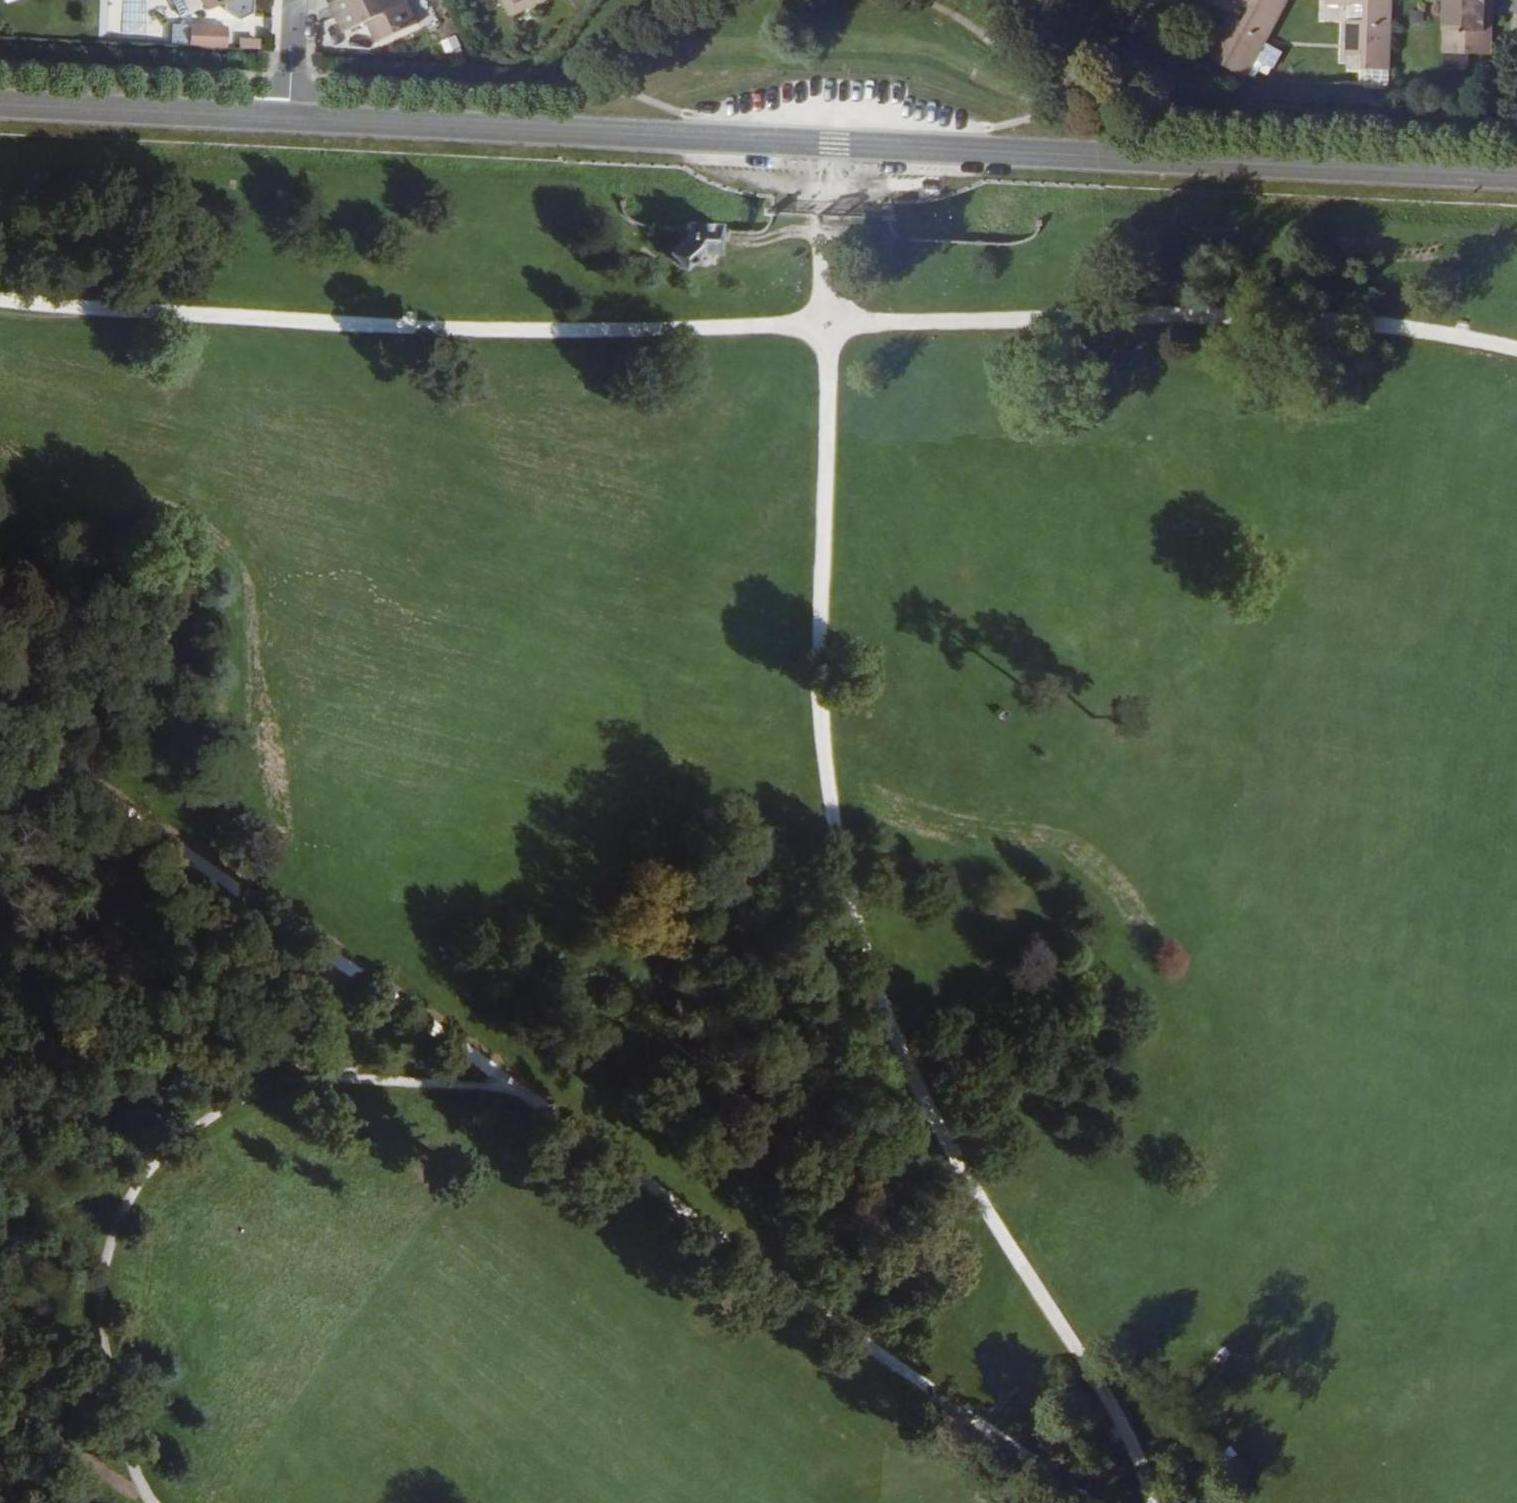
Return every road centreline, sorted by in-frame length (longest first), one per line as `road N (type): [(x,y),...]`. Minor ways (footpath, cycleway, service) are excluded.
road 1 (secondary): [(1516,178),(290,119)]
road 2 (secondary): [(290,119),(0,106)]

